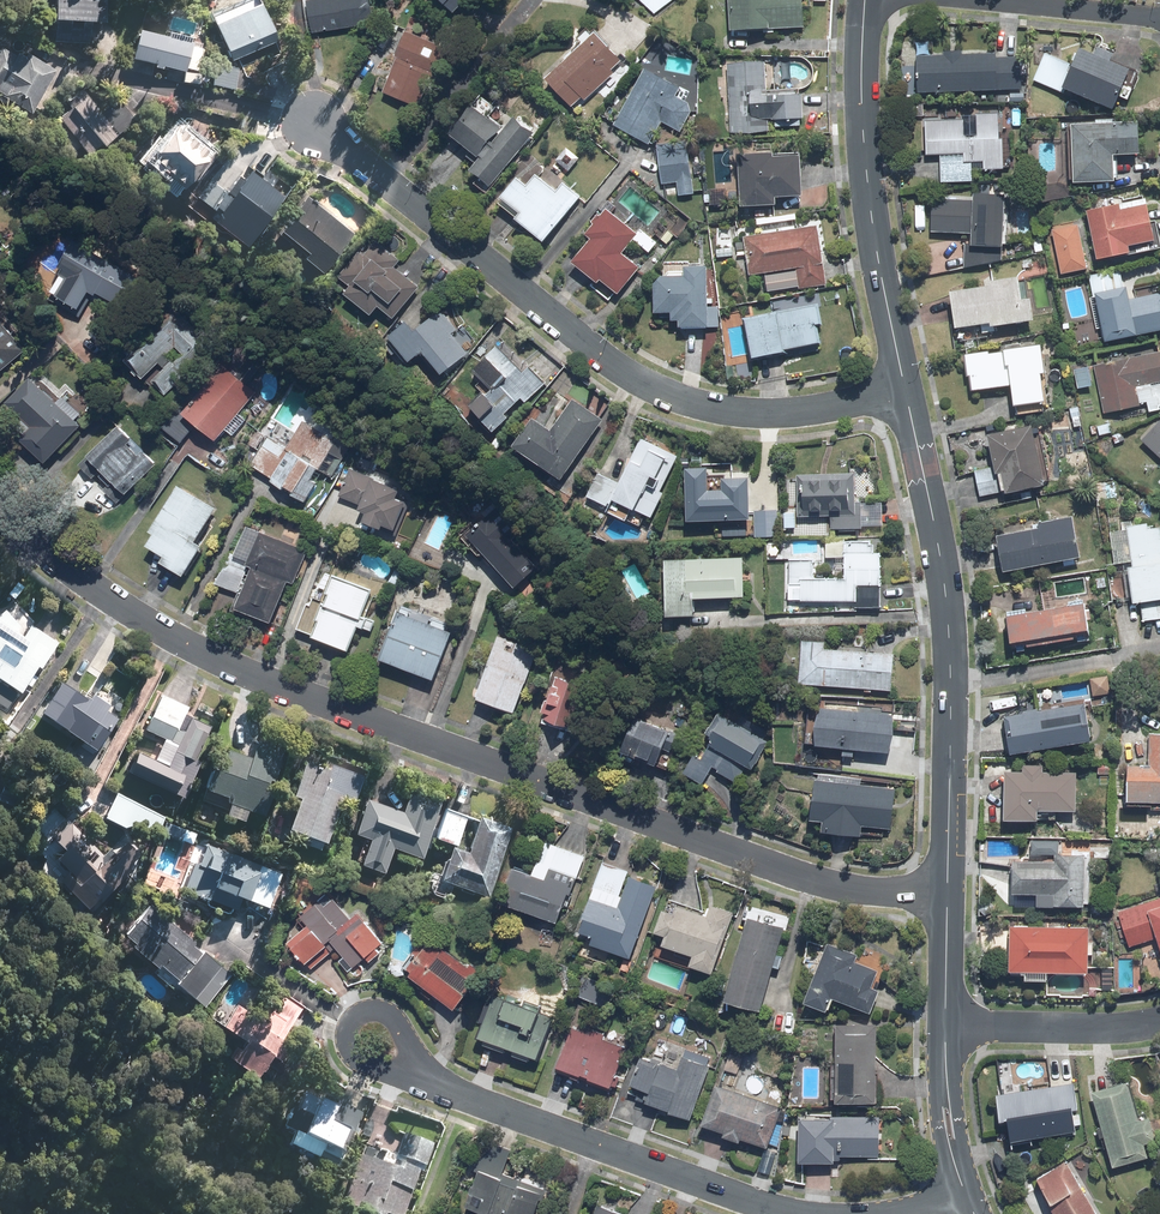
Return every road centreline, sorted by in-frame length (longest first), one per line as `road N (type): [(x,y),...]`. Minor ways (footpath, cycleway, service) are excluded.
road 1 (residential): [(0,508),(119,606),(321,706),(841,885),(947,898)]
road 2 (residential): [(319,121),(623,371),(686,400),(768,415),(908,396)]
road 3 (residential): [(908,396),(944,576),(952,693),(947,898)]
road 4 (residential): [(864,0),(864,146),(908,396)]
road 5 (residential): [(434,1086),(792,1213)]
road 6 (residential): [(434,1086),(358,1063),(348,1049),(352,1021),(369,1010),(389,1013),(422,1069)]
road 7 (residential): [(1159,1022),(1088,1030),(945,1025)]
road 8 (residential): [(1159,17),(954,0)]
road 9 (residential): [(945,1025),(949,1124),(964,1198)]
road 10 (residential): [(947,898),(945,1025)]

